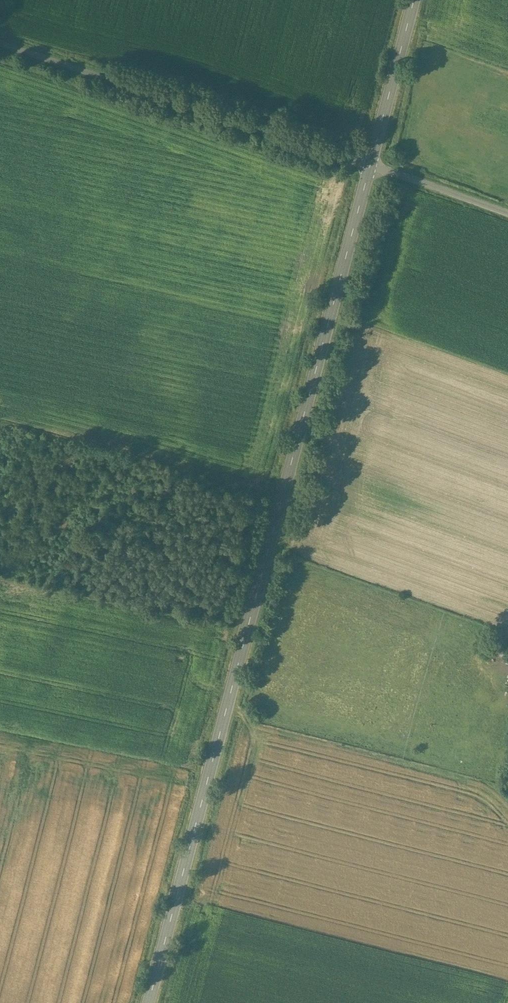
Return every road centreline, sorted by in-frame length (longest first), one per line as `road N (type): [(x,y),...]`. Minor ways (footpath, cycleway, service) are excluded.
road 1 (tertiary): [(370,165),(149,1002)]
road 2 (unclassified): [(0,45),(370,165)]
road 3 (tertiary): [(414,0),(370,165)]
road 4 (unclassified): [(370,165),(507,213)]

